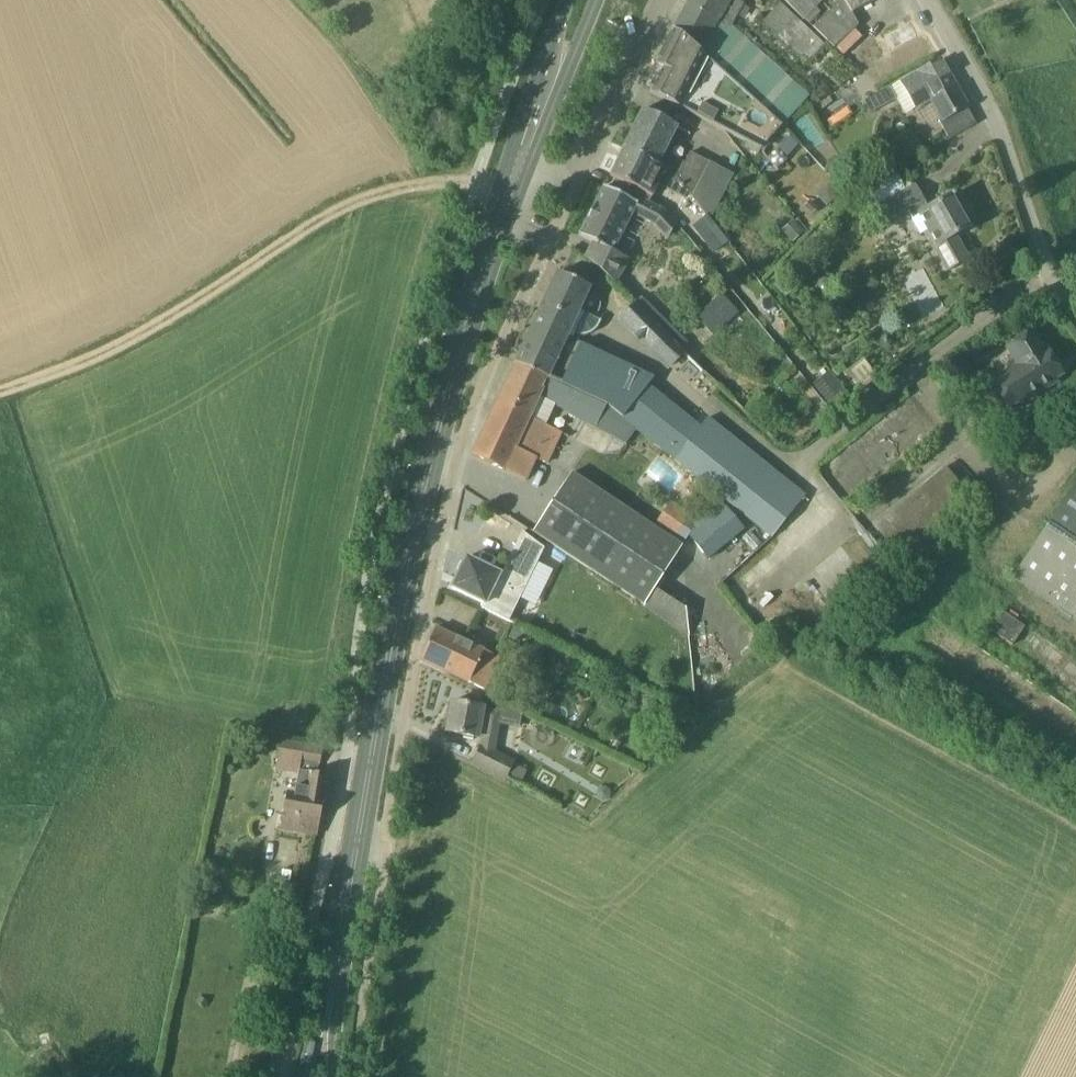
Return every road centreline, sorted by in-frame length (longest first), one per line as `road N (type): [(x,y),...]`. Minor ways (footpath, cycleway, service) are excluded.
road 1 (primary): [(318,1076),(409,557),(509,189)]
road 2 (track): [(0,393),(121,344),(334,212),(408,187),(475,181)]
road 3 (unclassified): [(1070,303),(990,108),(929,0)]
road 4 (residential): [(509,189),(588,162),(668,0)]
road 5 (primary): [(509,189),(578,0)]

